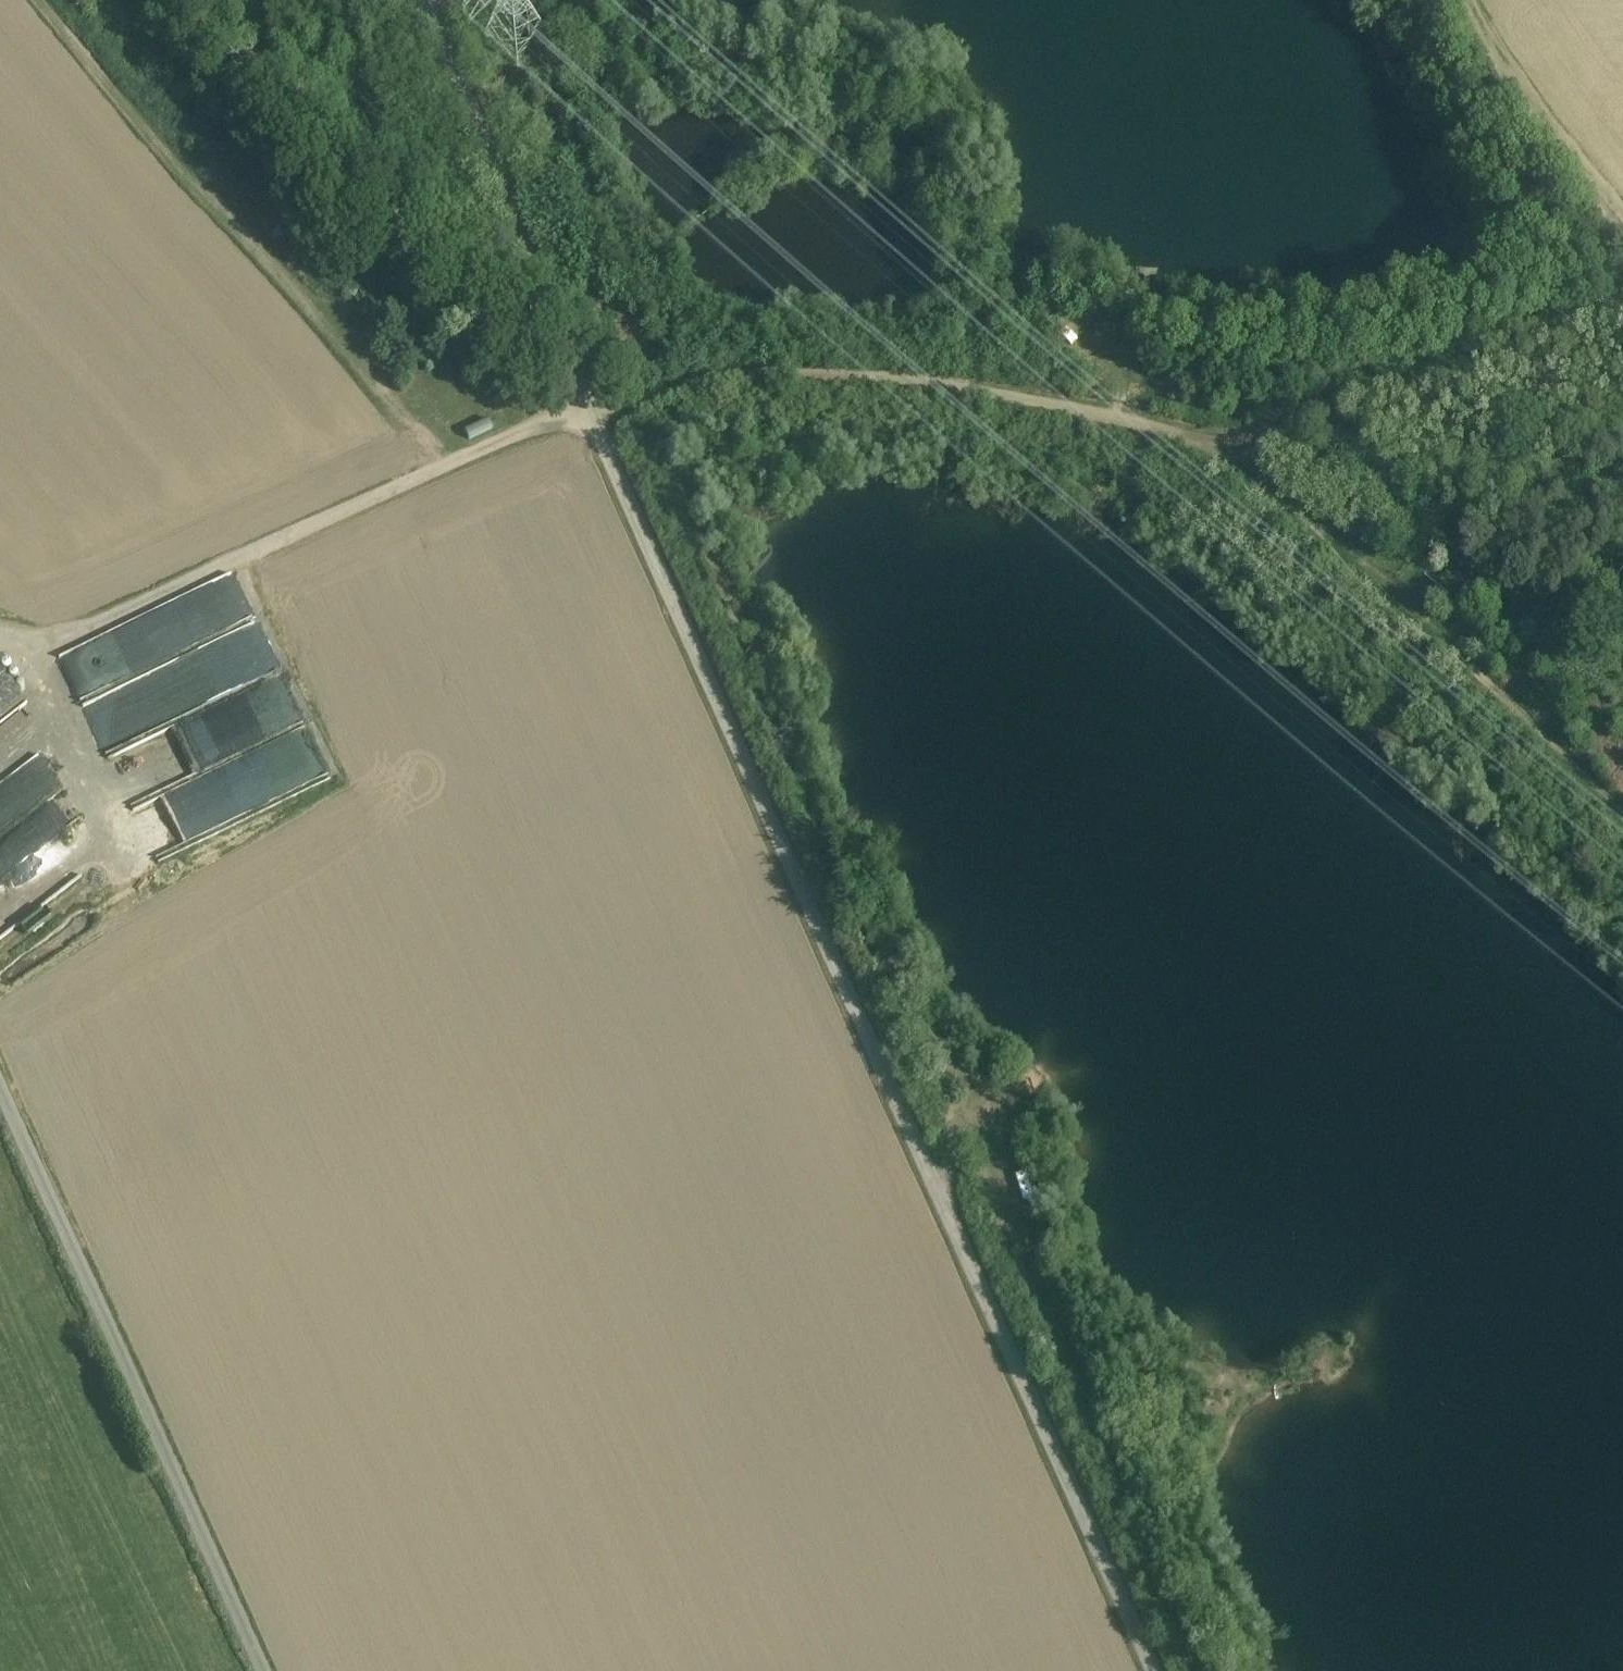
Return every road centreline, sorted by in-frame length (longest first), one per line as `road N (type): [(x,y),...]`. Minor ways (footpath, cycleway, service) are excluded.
road 1 (unclassified): [(1155,1670),(602,419),(432,0)]
road 2 (track): [(0,1083),(265,1670)]

